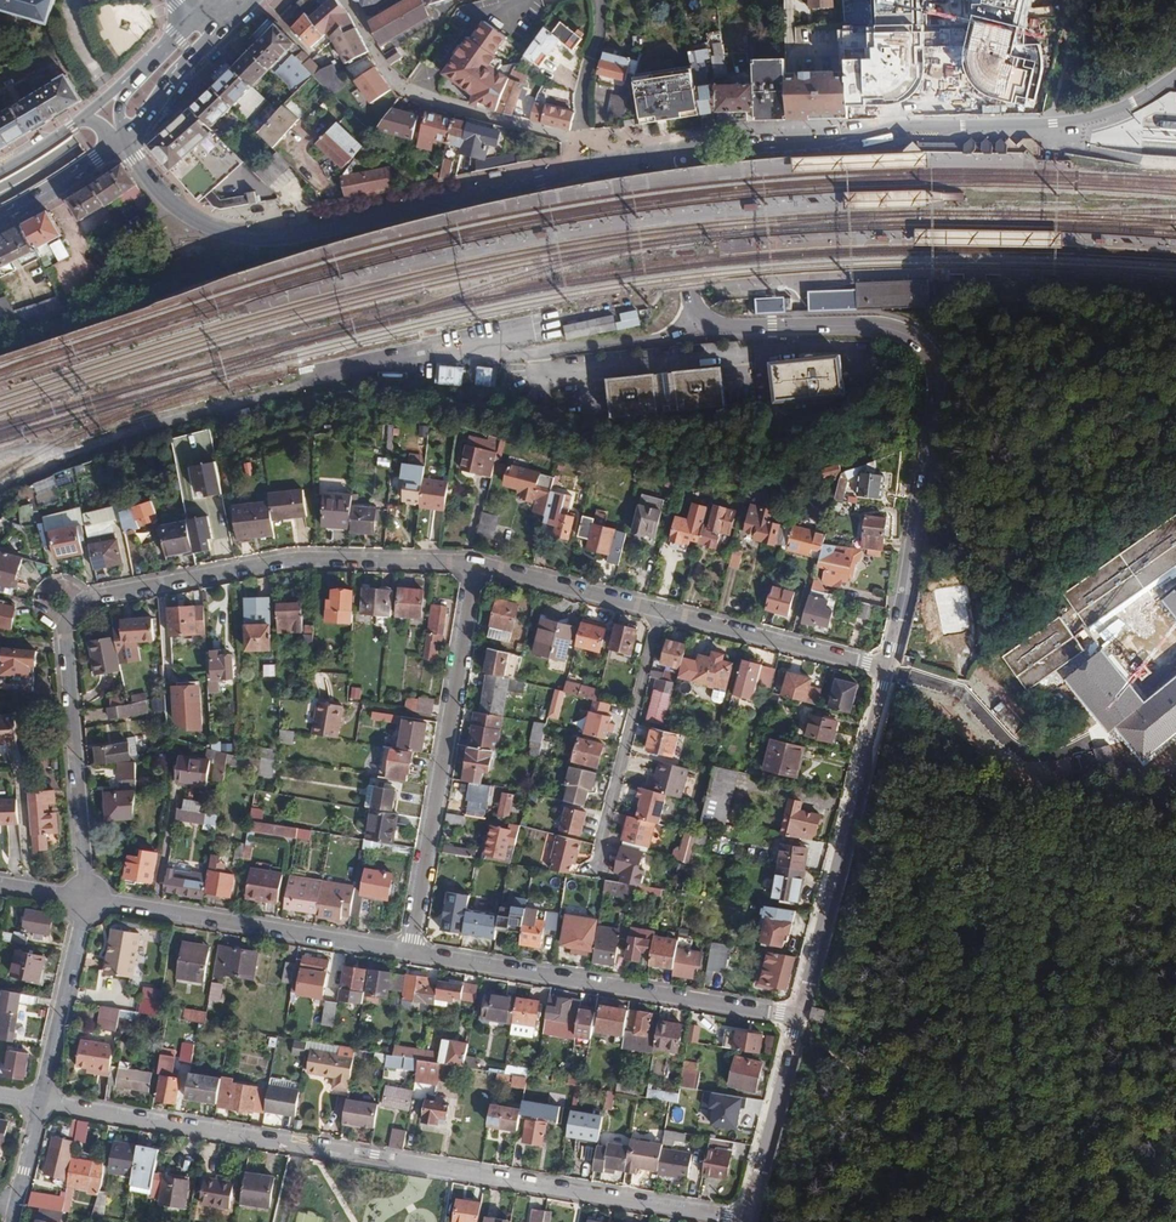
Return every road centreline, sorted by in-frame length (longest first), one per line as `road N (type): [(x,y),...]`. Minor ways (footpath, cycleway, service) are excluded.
road 1 (tertiary): [(628,160),(661,173),(690,297),(707,321),(734,329),(878,327),(913,341),(930,360),(939,395),(887,669)]
road 2 (residential): [(40,1101),(742,1221)]
road 3 (tertiary): [(122,143),(180,208),(252,236),(297,234),(572,171)]
road 4 (residential): [(722,155),(846,144),(882,127),(1065,123),(1120,109),(1175,77)]
road 5 (residential): [(407,952),(800,1018)]
road 6 (residential): [(476,564),(292,559),(83,600)]
road 7 (residential): [(407,952),(476,564)]
road 8 (residential): [(887,669),(800,1018)]
road 9 (residential): [(86,898),(407,952)]
road 10 (primary): [(0,198),(148,93),(241,0)]
road 11 (residential): [(343,0),(380,61),(431,102),(589,142)]
road 12 (primary): [(227,0),(76,140),(0,187)]
road 13 (residential): [(65,624),(86,898)]
road 14 (residential): [(595,868),(660,611)]
road 15 (residential): [(887,669),(660,611)]
road 16 (residential): [(800,1018),(747,1221)]
road 17 (residential): [(86,898),(40,1101)]
road 18 (residential): [(660,611),(476,564)]
road 19 (primary): [(0,216),(122,143)]
road 20 (primary): [(122,143),(213,36)]
road 21 (track): [(1060,123),(1086,150),(1175,164)]

